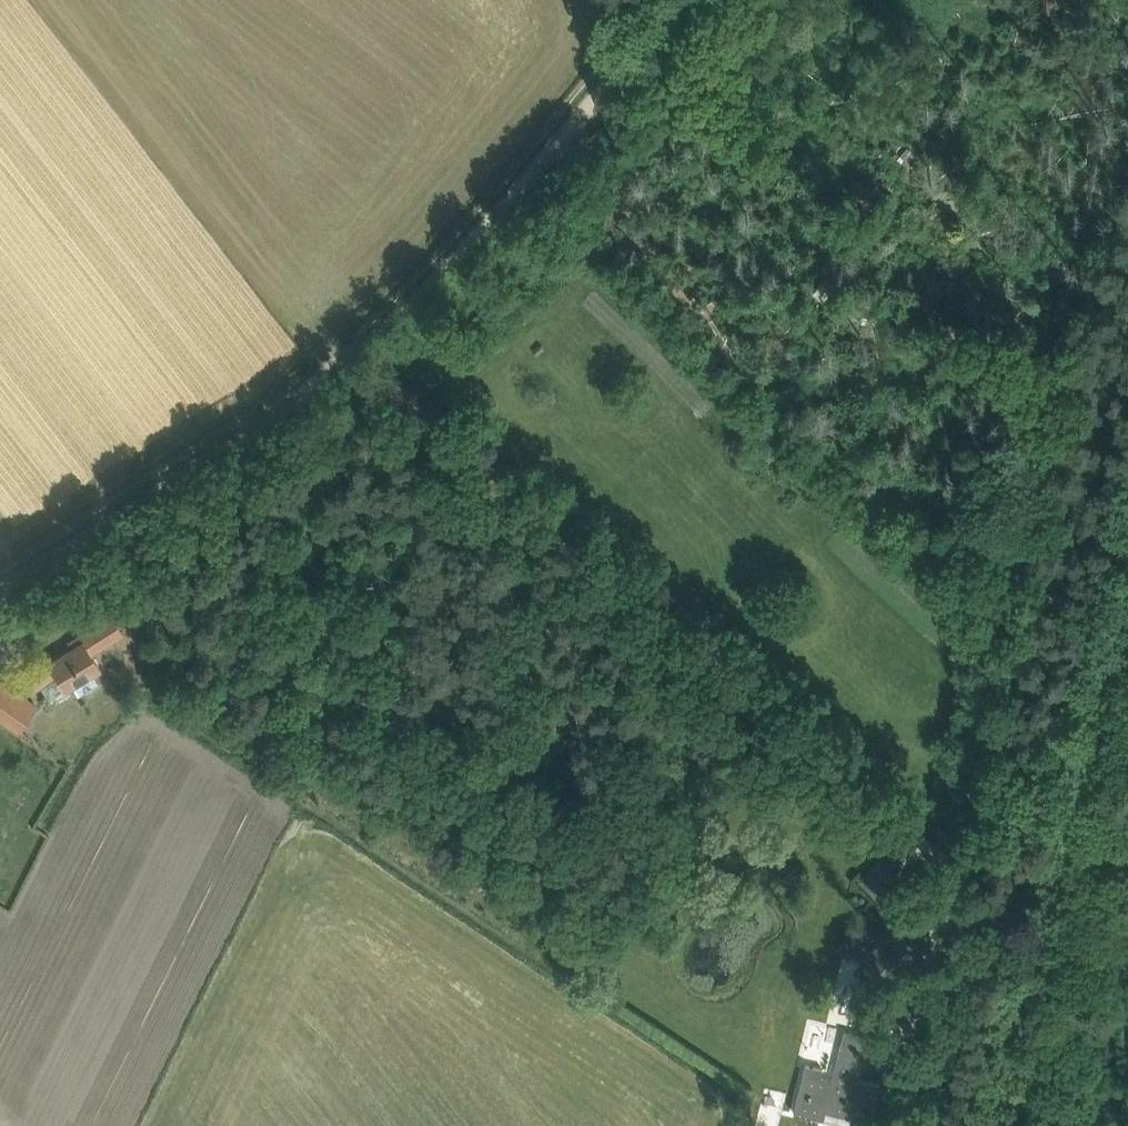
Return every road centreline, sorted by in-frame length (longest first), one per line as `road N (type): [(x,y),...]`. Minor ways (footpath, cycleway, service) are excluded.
road 1 (track): [(0,584),(284,410),(523,174),(658,0)]
road 2 (tertiary): [(987,1125),(1127,560)]

